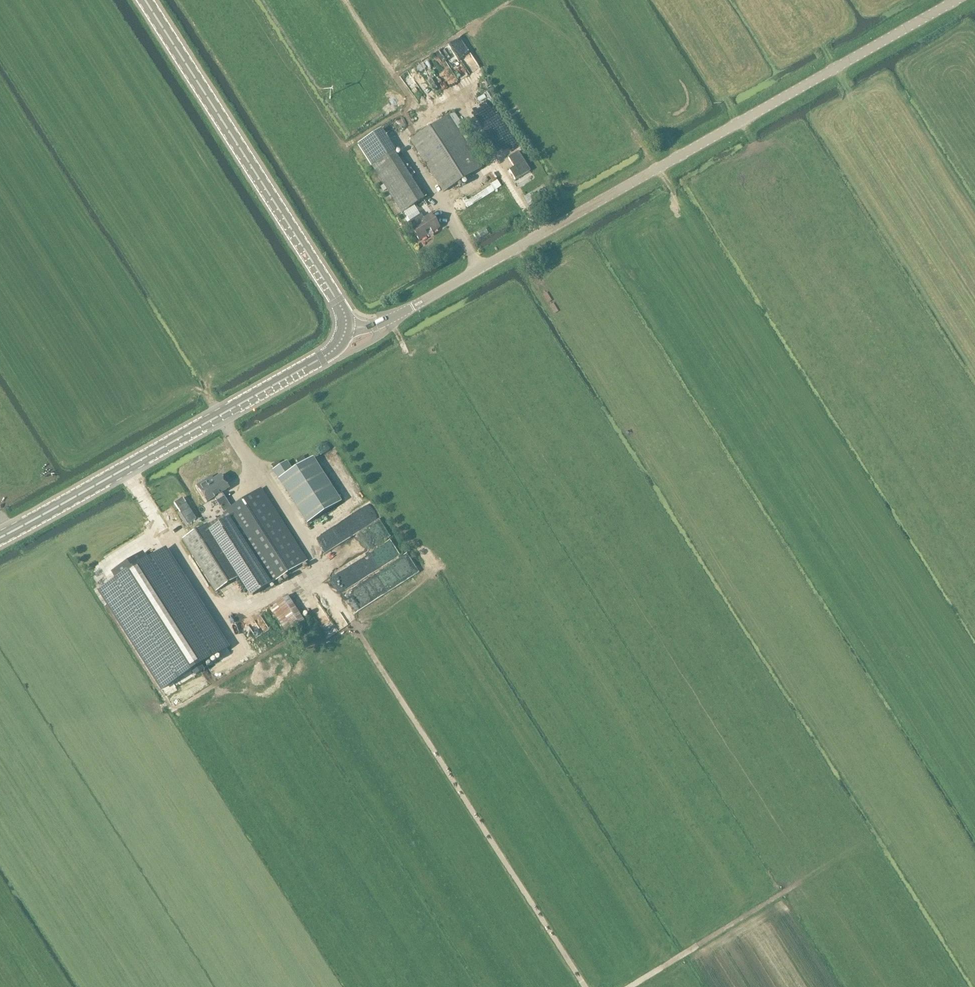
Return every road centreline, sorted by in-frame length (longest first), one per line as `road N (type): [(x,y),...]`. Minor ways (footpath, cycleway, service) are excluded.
road 1 (unclassified): [(346,331),(389,320),(958,0)]
road 2 (track): [(585,986),(341,606)]
road 3 (secondary): [(0,538),(327,356),(346,331)]
road 4 (secondary): [(346,331),(340,304),(145,0)]
road 5 (track): [(627,986),(798,883)]
road 6 (track): [(416,110),(346,0)]

